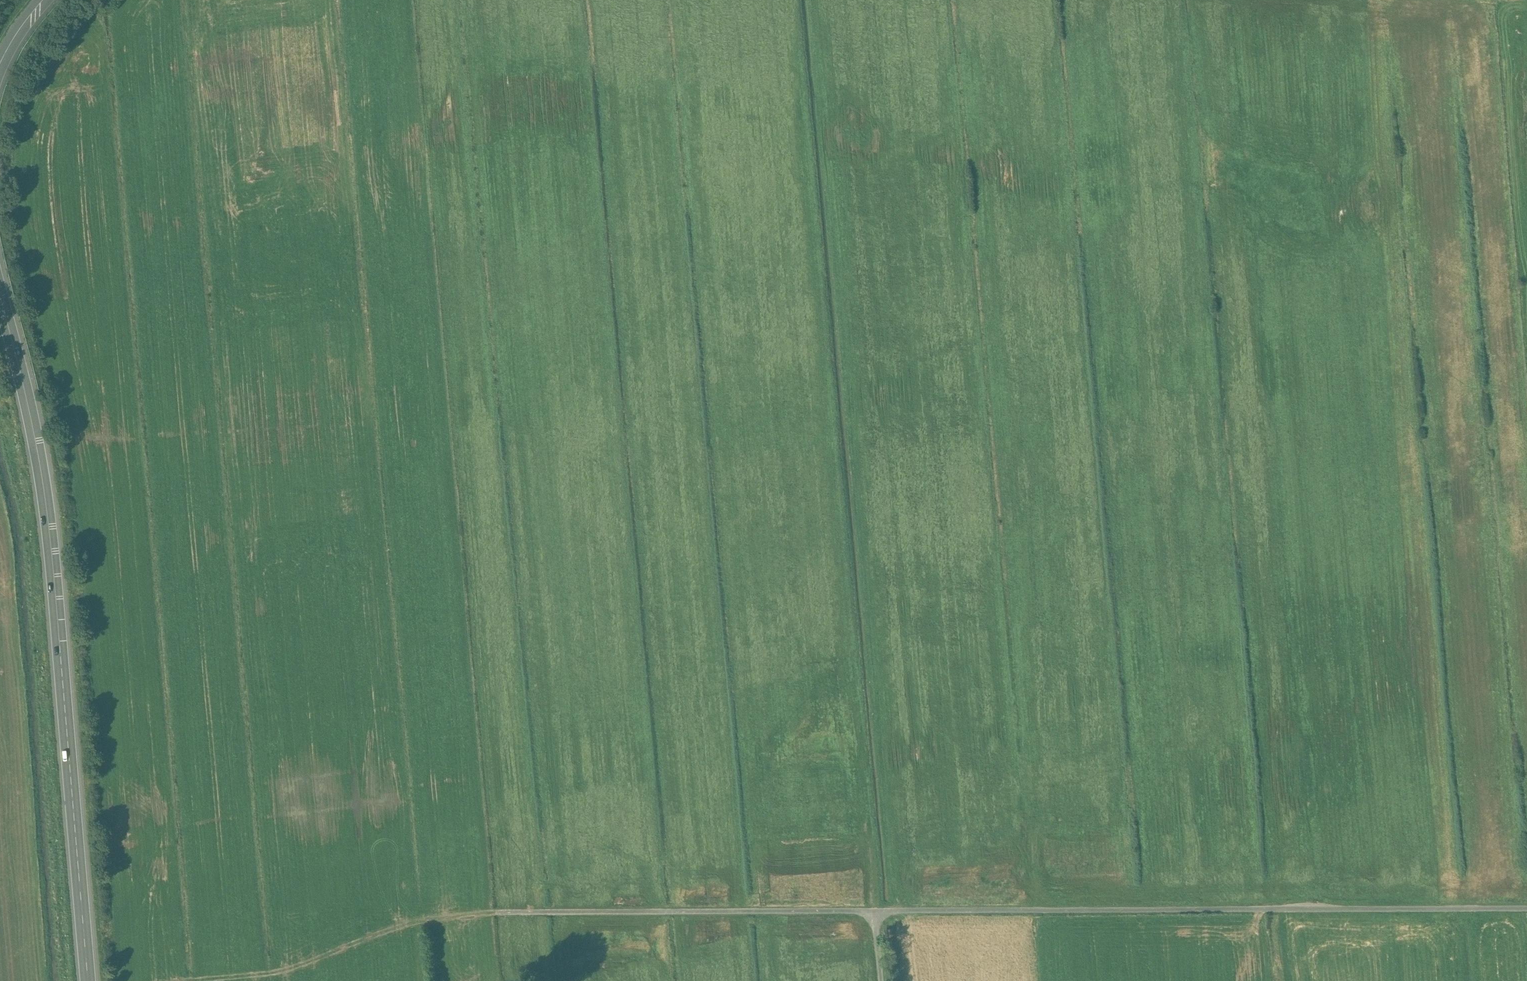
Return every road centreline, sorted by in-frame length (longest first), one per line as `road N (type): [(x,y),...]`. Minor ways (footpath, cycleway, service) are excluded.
road 1 (track): [(496,912),(1526,906)]
road 2 (primary): [(89,980),(47,515),(0,295)]
road 3 (track): [(496,912),(417,920),(295,969),(181,980)]

